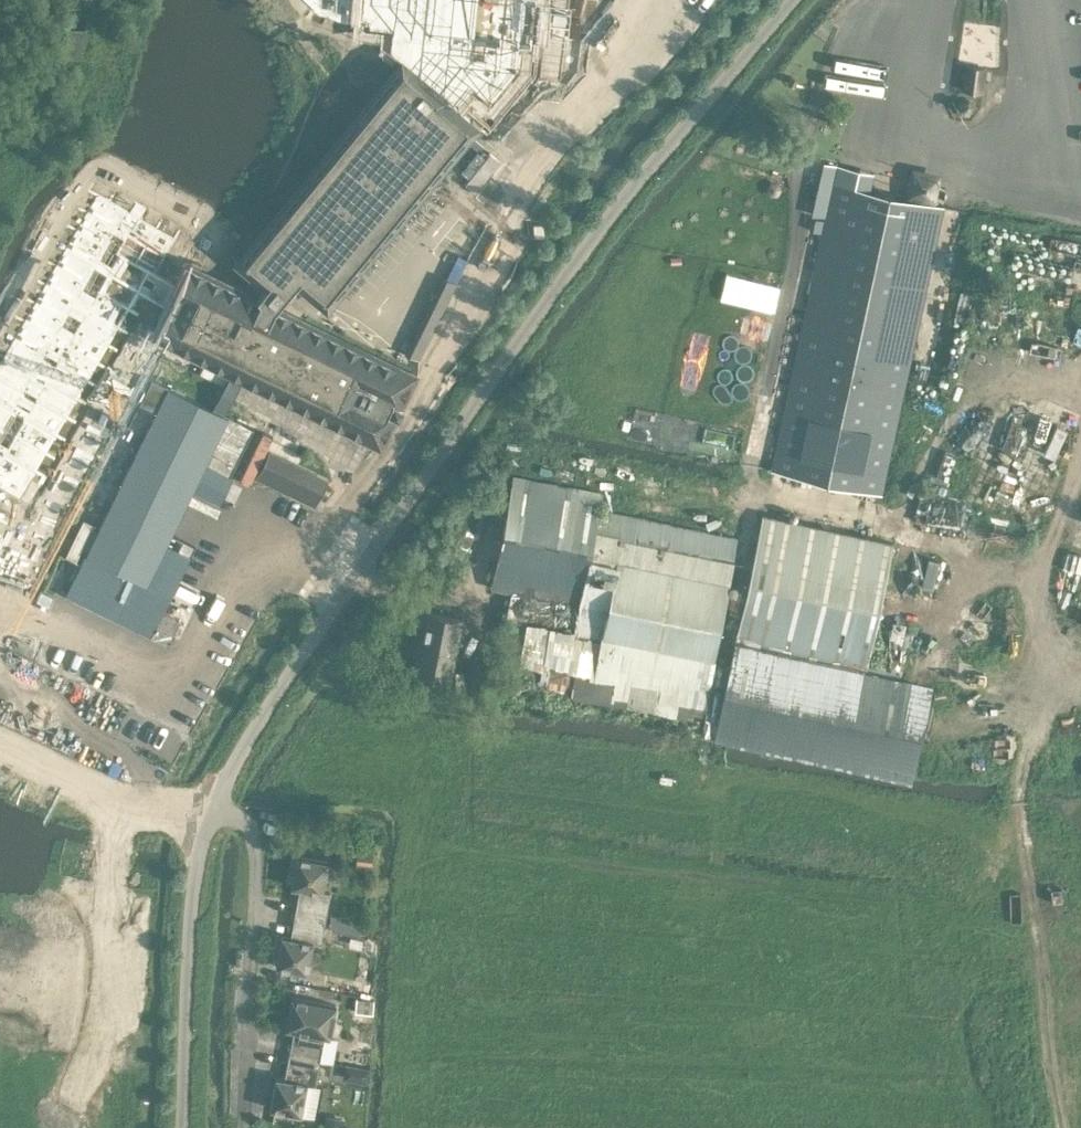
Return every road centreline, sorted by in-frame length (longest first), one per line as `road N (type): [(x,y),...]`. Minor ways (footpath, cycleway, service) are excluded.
road 1 (unclassified): [(183,1127),(195,879),(229,776),(267,708),(568,270),(789,0)]
road 2 (track): [(1075,1127),(1018,805),(1053,663),(1036,592),(1080,459)]

